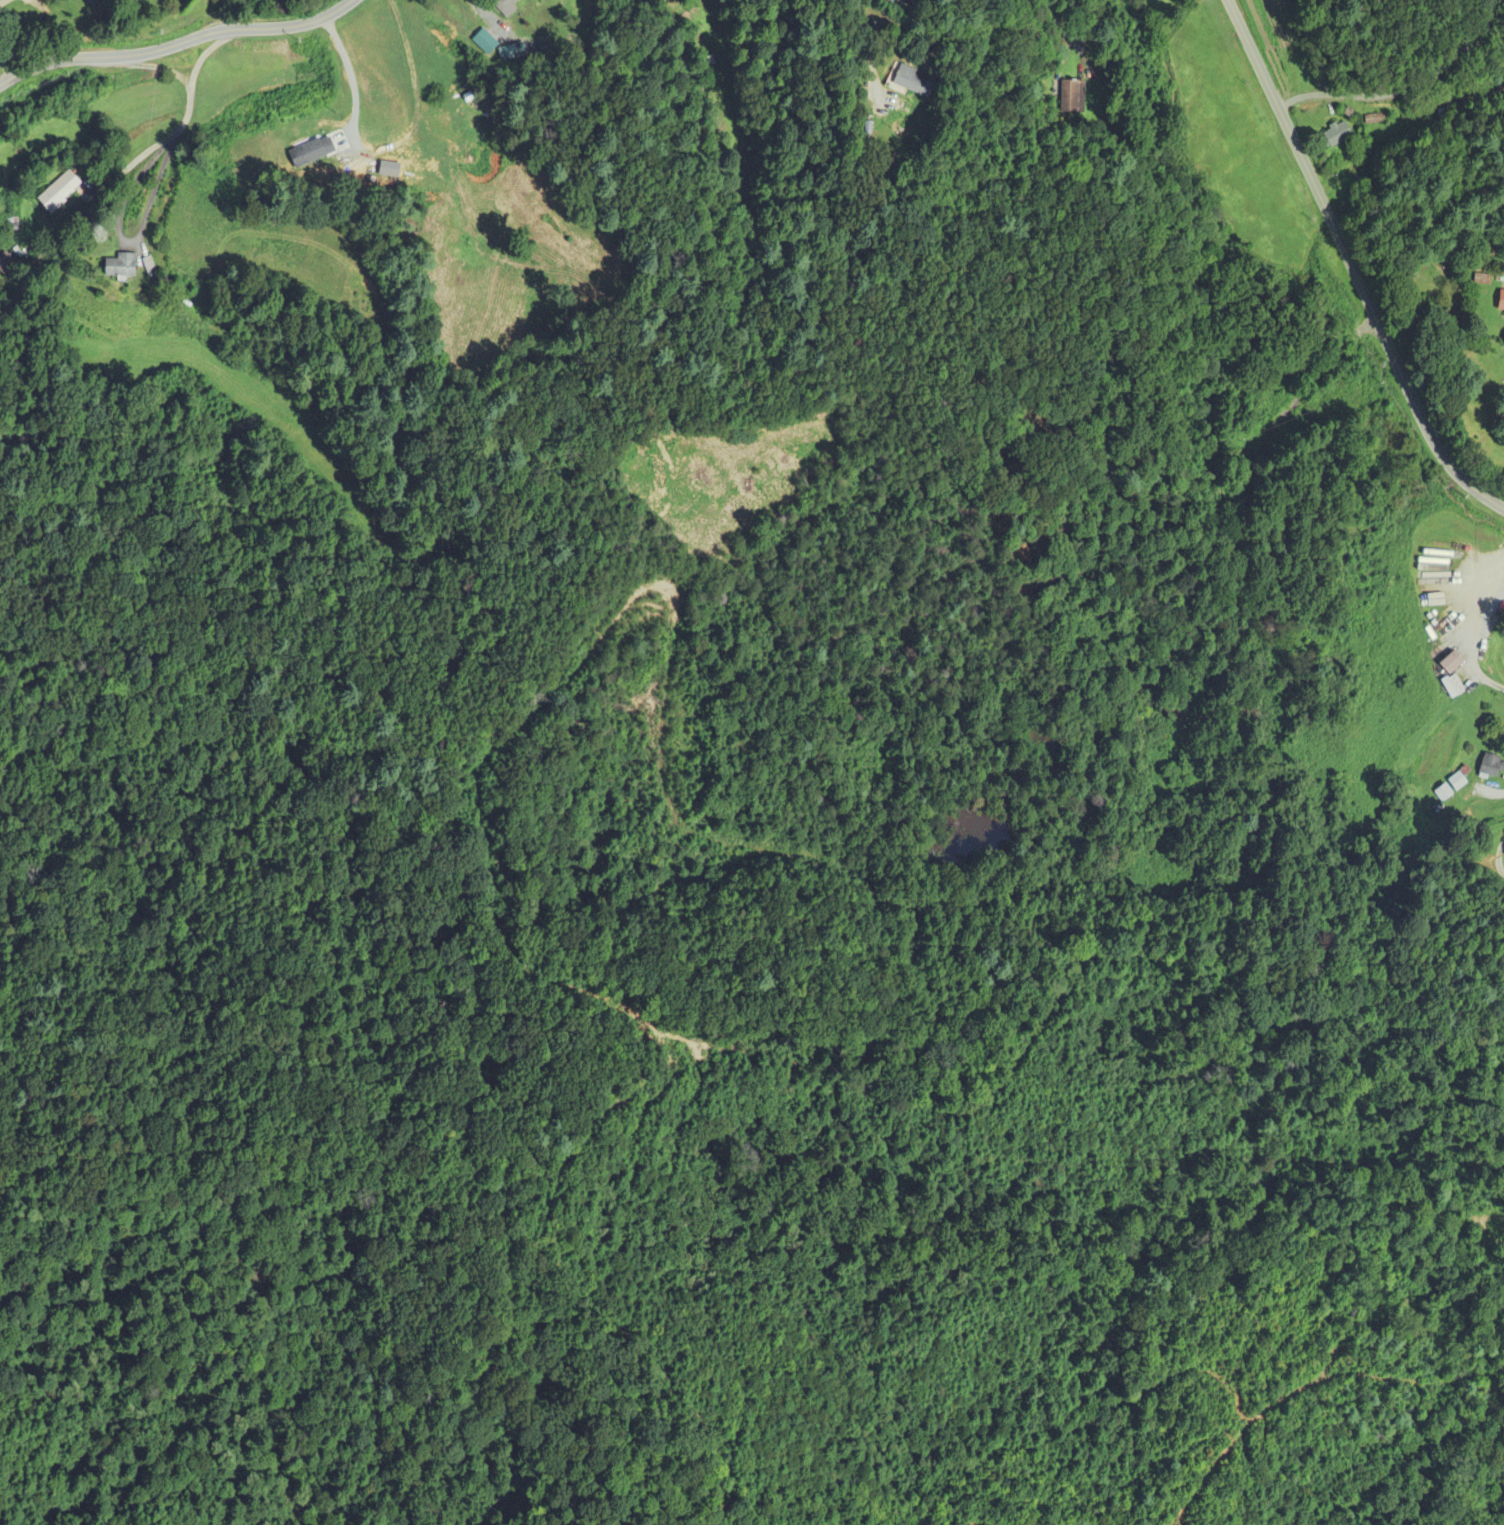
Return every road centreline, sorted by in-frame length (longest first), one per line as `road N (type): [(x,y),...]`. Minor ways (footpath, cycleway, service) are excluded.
road 1 (tertiary): [(1227,0),(1428,432),(1462,478),(1503,508)]
road 2 (tertiary): [(0,86),(54,62),(134,57),(228,29),(305,26),(355,0)]

